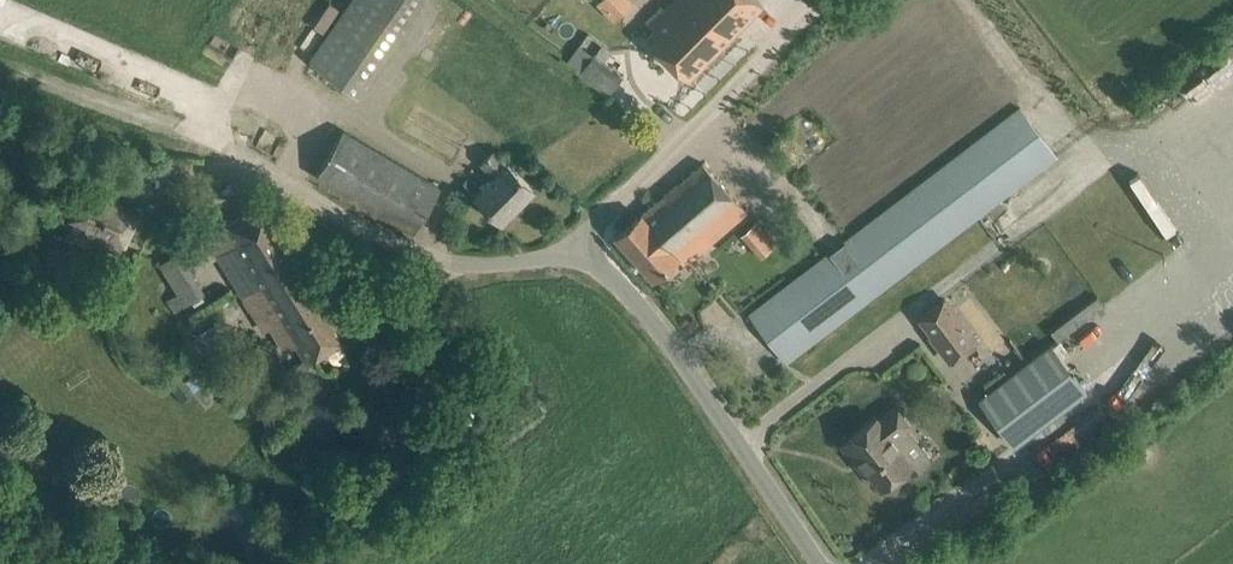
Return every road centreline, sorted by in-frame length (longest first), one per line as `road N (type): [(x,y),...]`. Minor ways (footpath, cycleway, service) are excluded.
road 1 (unclassified): [(819,563),(659,325),(574,247)]
road 2 (unclassified): [(574,247),(486,265),(417,253),(241,157)]
road 3 (unclassified): [(574,247),(807,14)]
road 4 (track): [(241,157),(166,141),(0,71)]

